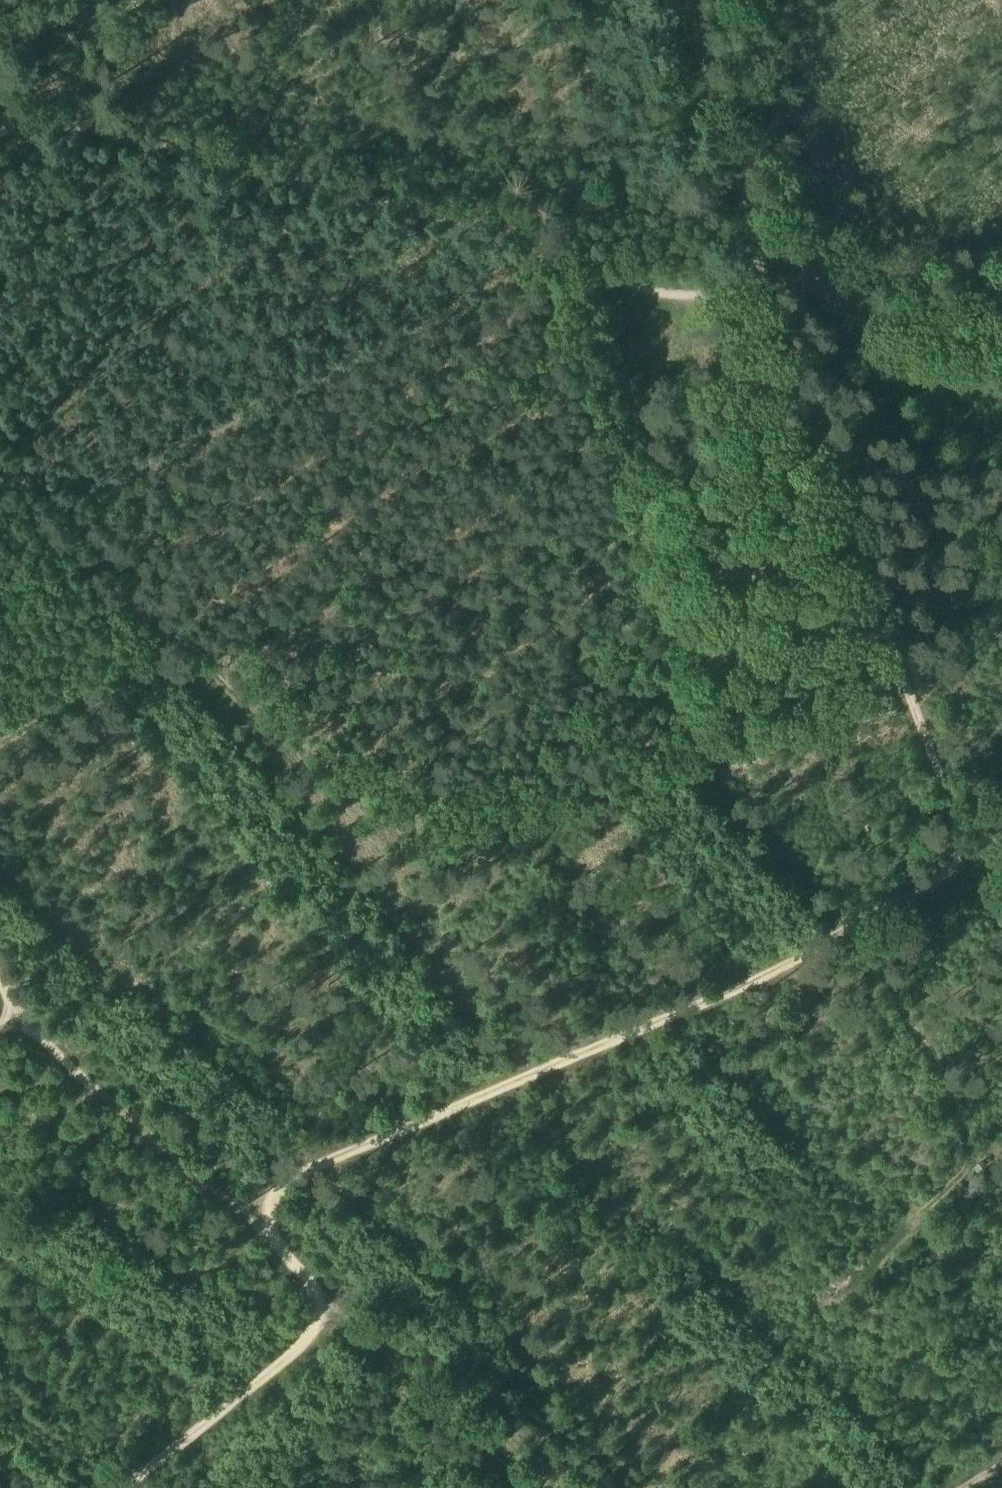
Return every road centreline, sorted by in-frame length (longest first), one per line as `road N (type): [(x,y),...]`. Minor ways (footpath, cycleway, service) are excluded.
road 1 (track): [(0,130),(38,124),(106,131),(462,218),(528,236),(660,294),(715,296),(761,285)]
road 2 (track): [(243,1218),(290,1178),(727,991),(895,902)]
road 3 (track): [(895,902),(942,872),(958,851),(957,828),(761,285)]
road 4 (track): [(895,902),(908,975),(896,1006),(981,1145),(984,1179),(924,1221)]
road 5 (track): [(19,1016),(243,1218)]
road 6 (track): [(0,425),(182,637)]
road 7 (track): [(128,1487),(346,1314)]
road 8 (track): [(346,1314),(541,1487)]
road 9 (track): [(677,0),(760,238)]
road 10 (track): [(182,637),(0,750)]
road 11 (track): [(824,279),(868,325),(1001,382)]
road 12 (track): [(346,1314),(243,1218)]
road 13 (track): [(182,637),(269,736)]

